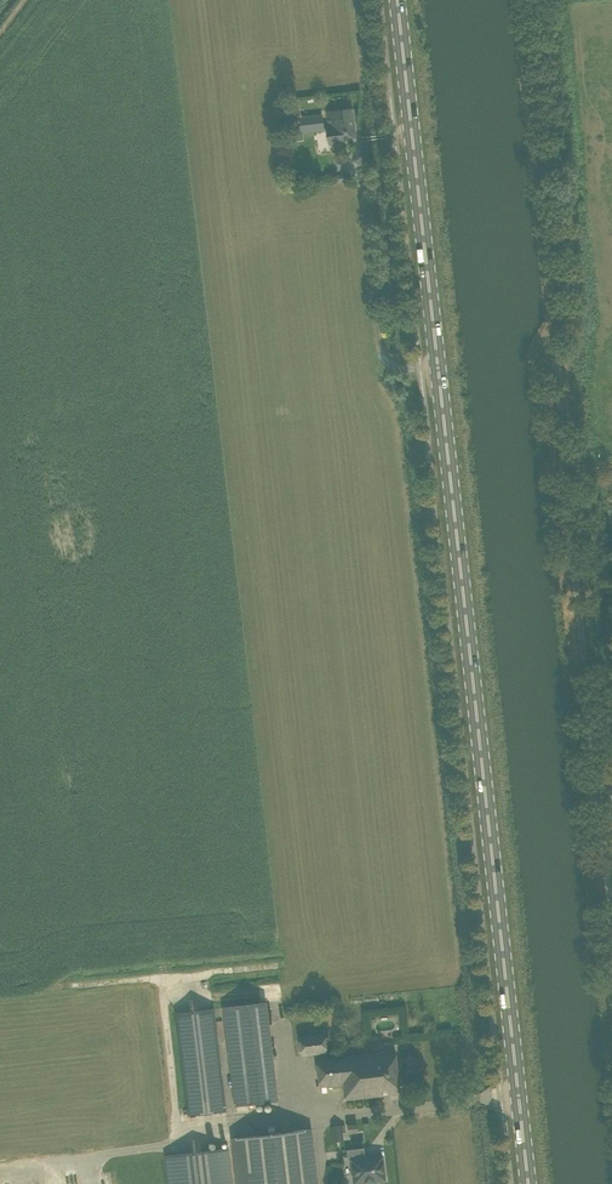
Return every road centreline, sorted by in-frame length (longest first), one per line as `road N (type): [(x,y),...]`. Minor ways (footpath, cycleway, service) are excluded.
road 1 (primary): [(530,1183),(398,0)]
road 2 (unclassified): [(611,794),(589,740),(552,417),(559,293),(524,0)]
road 3 (track): [(610,925),(589,740)]

